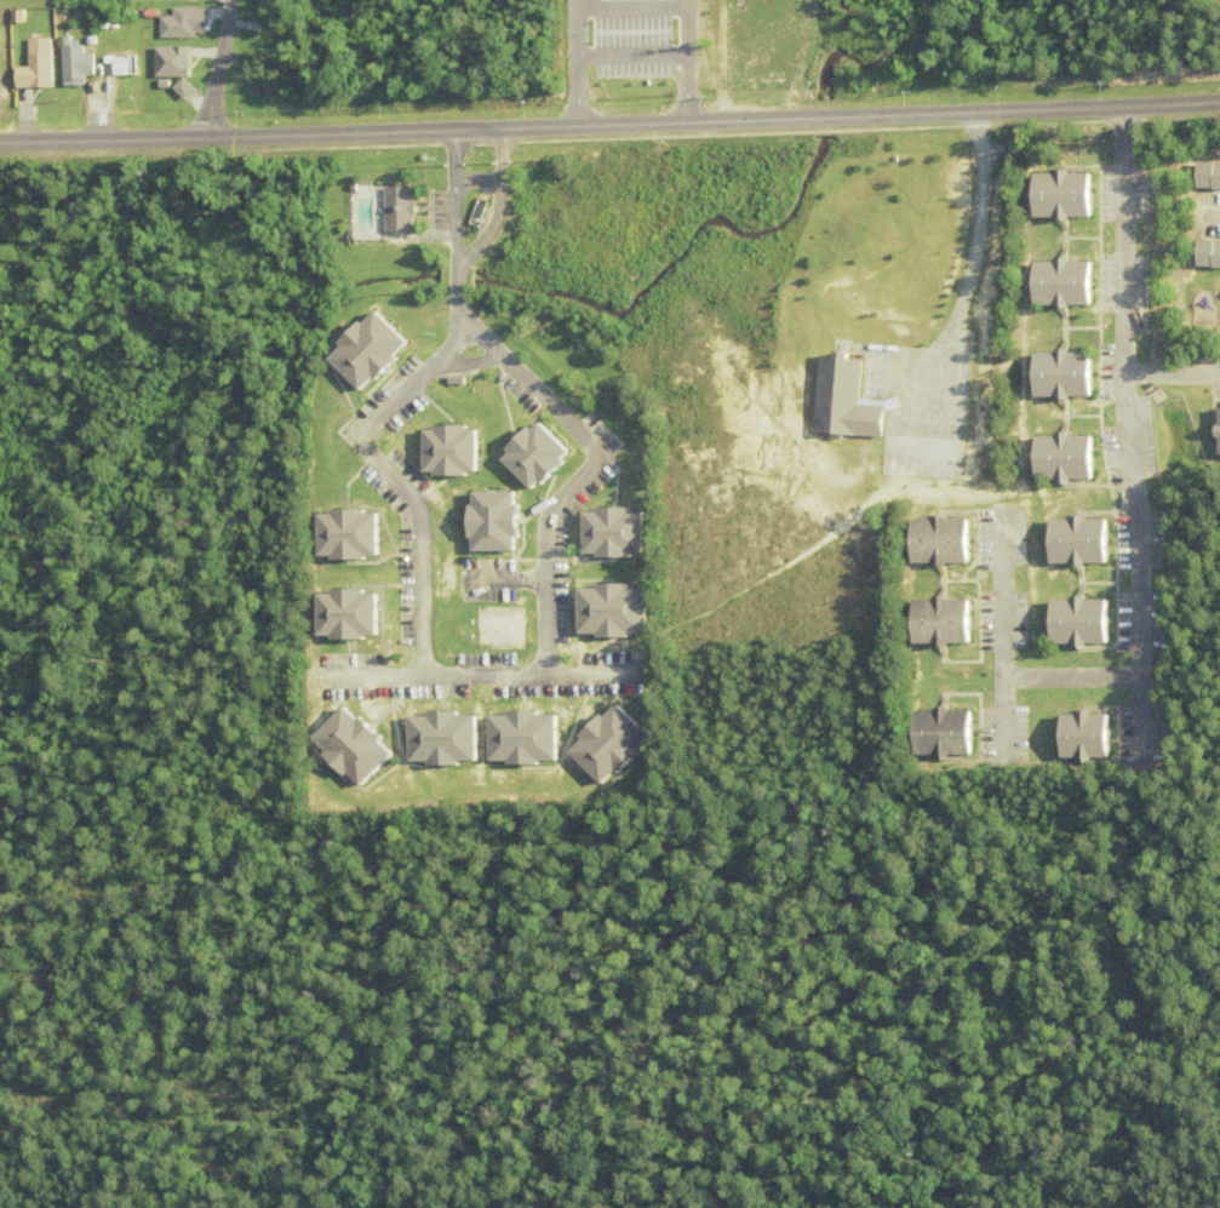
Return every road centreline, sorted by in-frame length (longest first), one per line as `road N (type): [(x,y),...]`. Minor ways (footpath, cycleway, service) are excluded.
road 1 (tertiary): [(0,139),(1219,103)]
road 2 (residential): [(1126,108),(1123,387),(1135,517),(1139,752)]
road 3 (residential): [(562,676),(563,520),(607,458),(458,309),(456,258)]
road 4 (residential): [(435,676),(433,526),(424,503),(376,451),(373,430),(472,325)]
road 5 (residential): [(330,676),(651,675)]
road 6 (residential): [(1001,505),(1002,772)]
road 7 (residential): [(456,258),(466,256),(498,213),(504,128)]
road 8 (tertiary): [(223,0),(205,137)]
road 9 (residential): [(1002,679),(1138,679)]
road 10 (residential): [(453,130),(456,258)]

